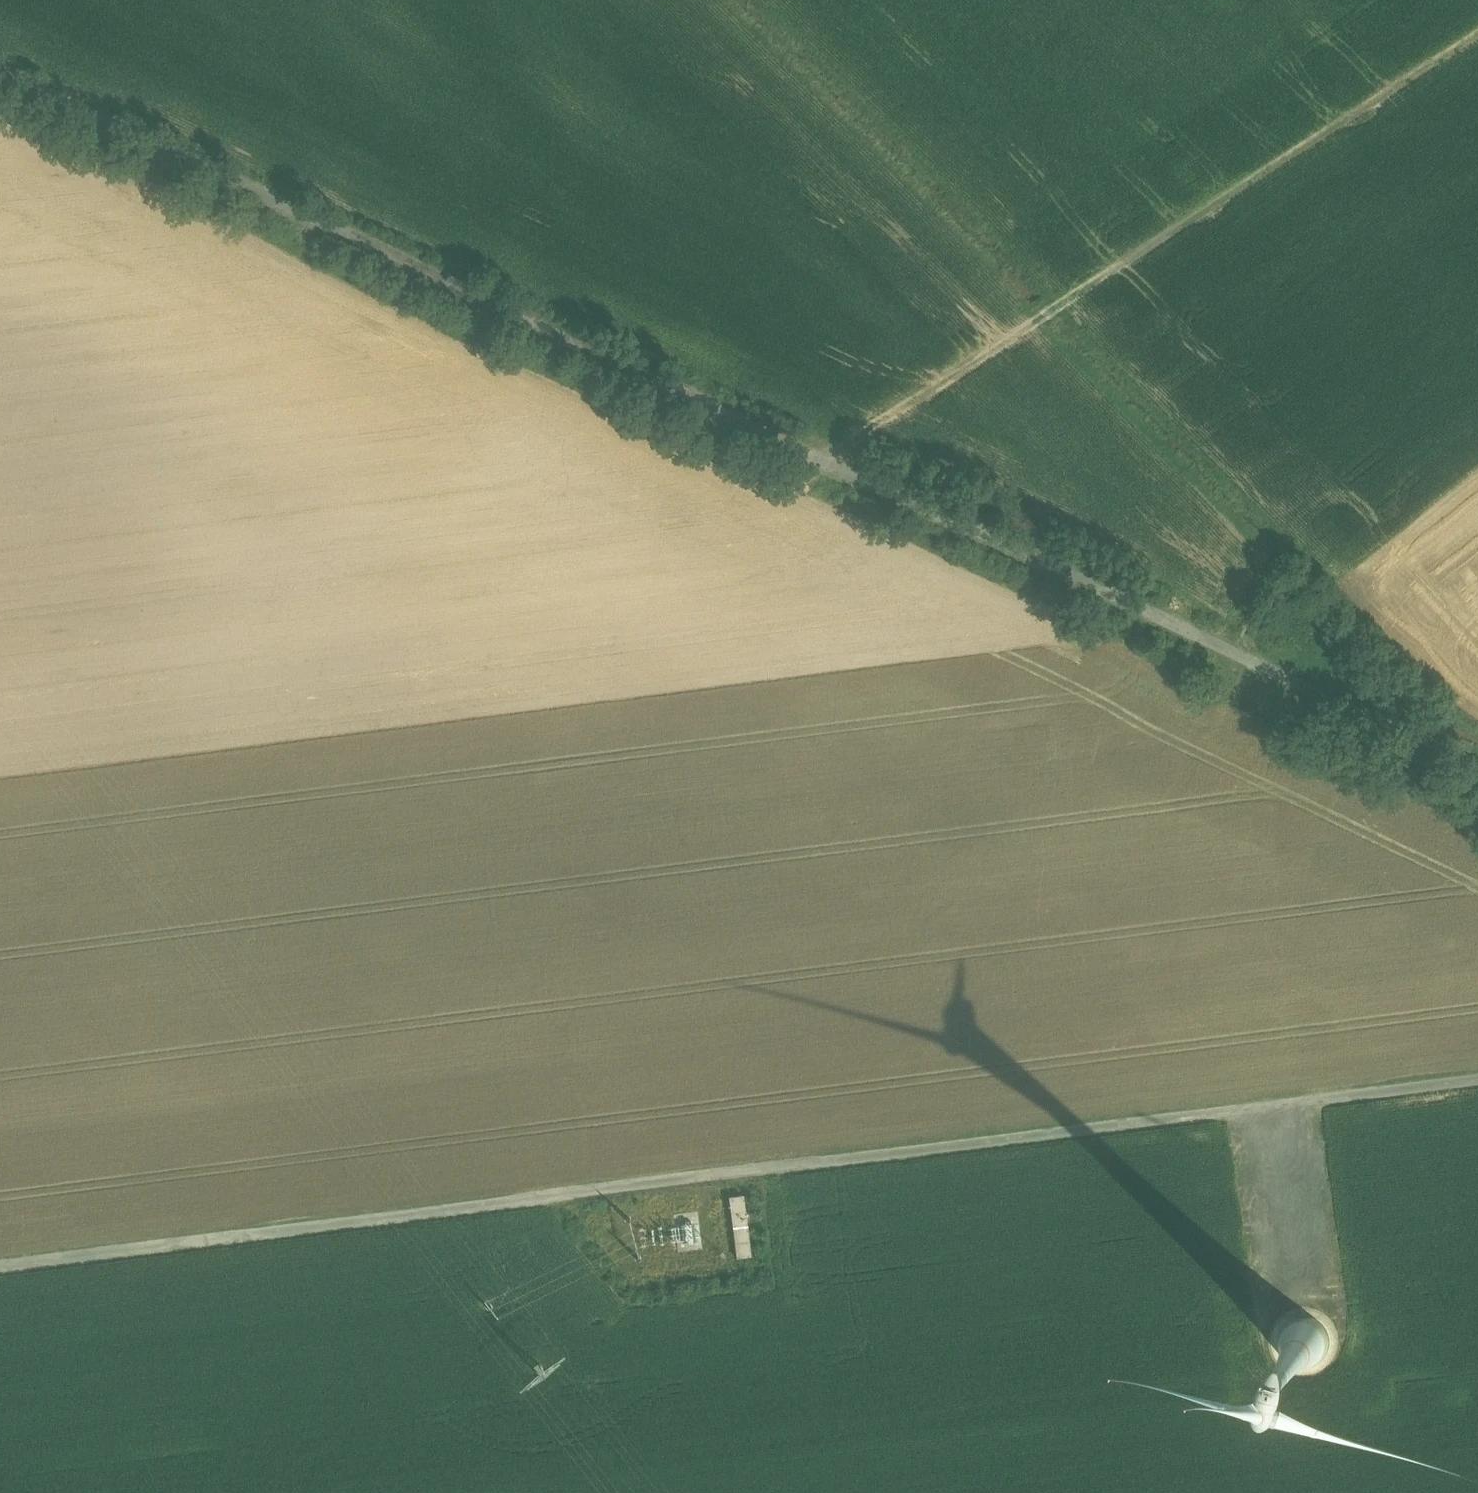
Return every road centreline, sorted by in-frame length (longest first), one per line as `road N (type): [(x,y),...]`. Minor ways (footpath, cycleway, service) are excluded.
road 1 (track): [(0,100),(1477,781)]
road 2 (track): [(1477,1077),(0,1266)]
road 3 (track): [(1268,1106),(1294,1296)]

